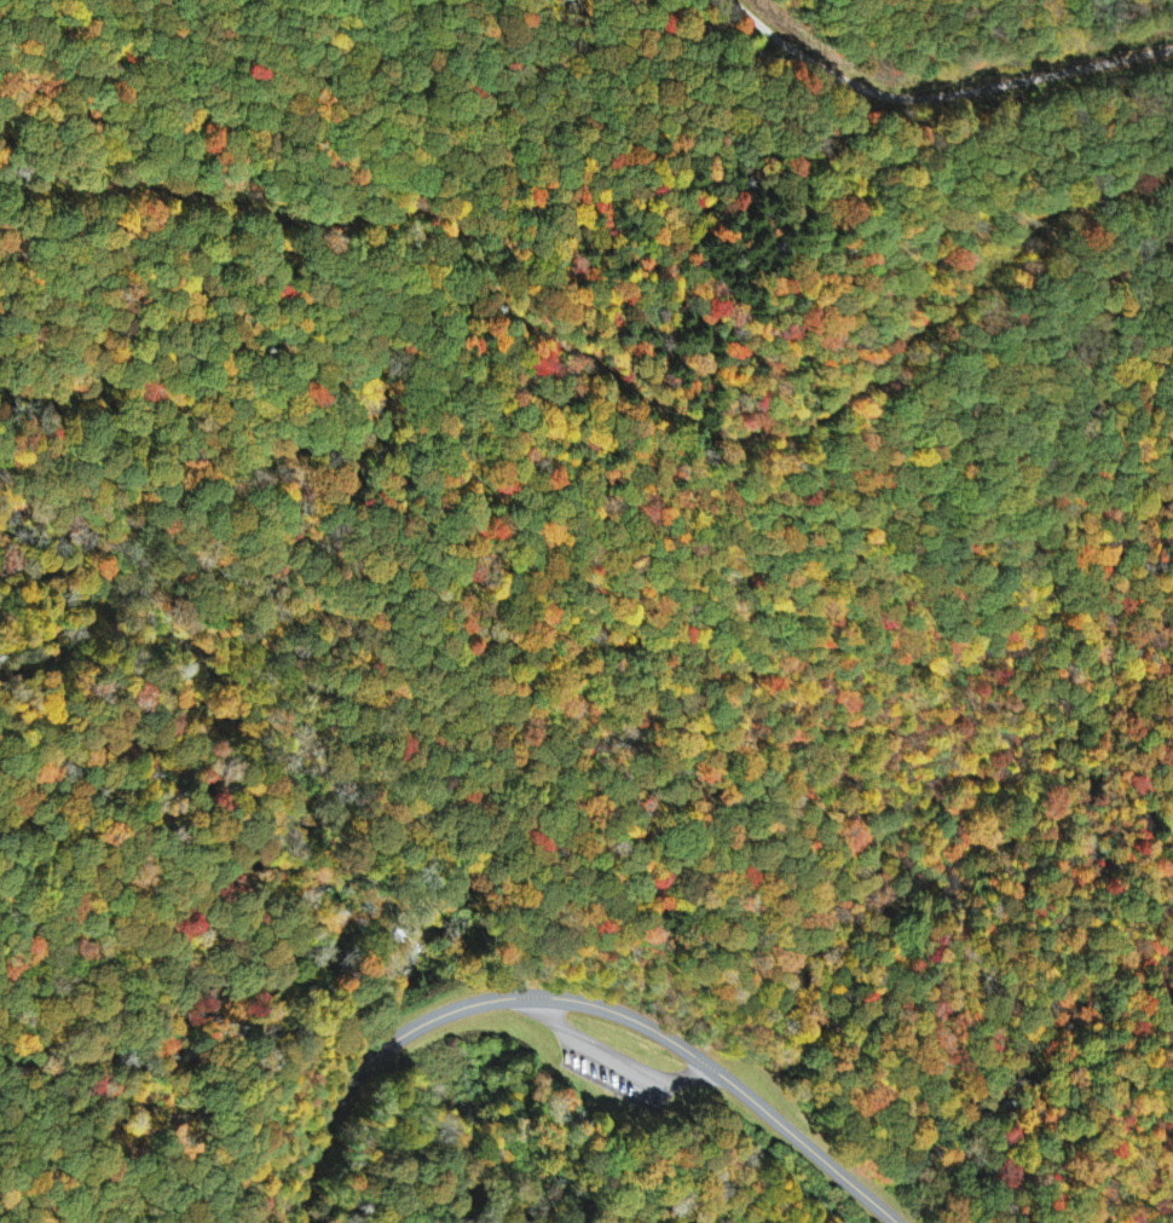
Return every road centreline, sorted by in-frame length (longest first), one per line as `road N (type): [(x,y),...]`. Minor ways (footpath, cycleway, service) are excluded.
road 1 (secondary): [(296,1222),(323,1127),(375,1056),(457,1008),(554,994),(606,1005),(693,1051),(902,1222)]
road 2 (residential): [(1172,47),(977,90),(897,97),(808,57),(733,0)]
road 3 (residential): [(828,69),(794,67),(665,0)]

